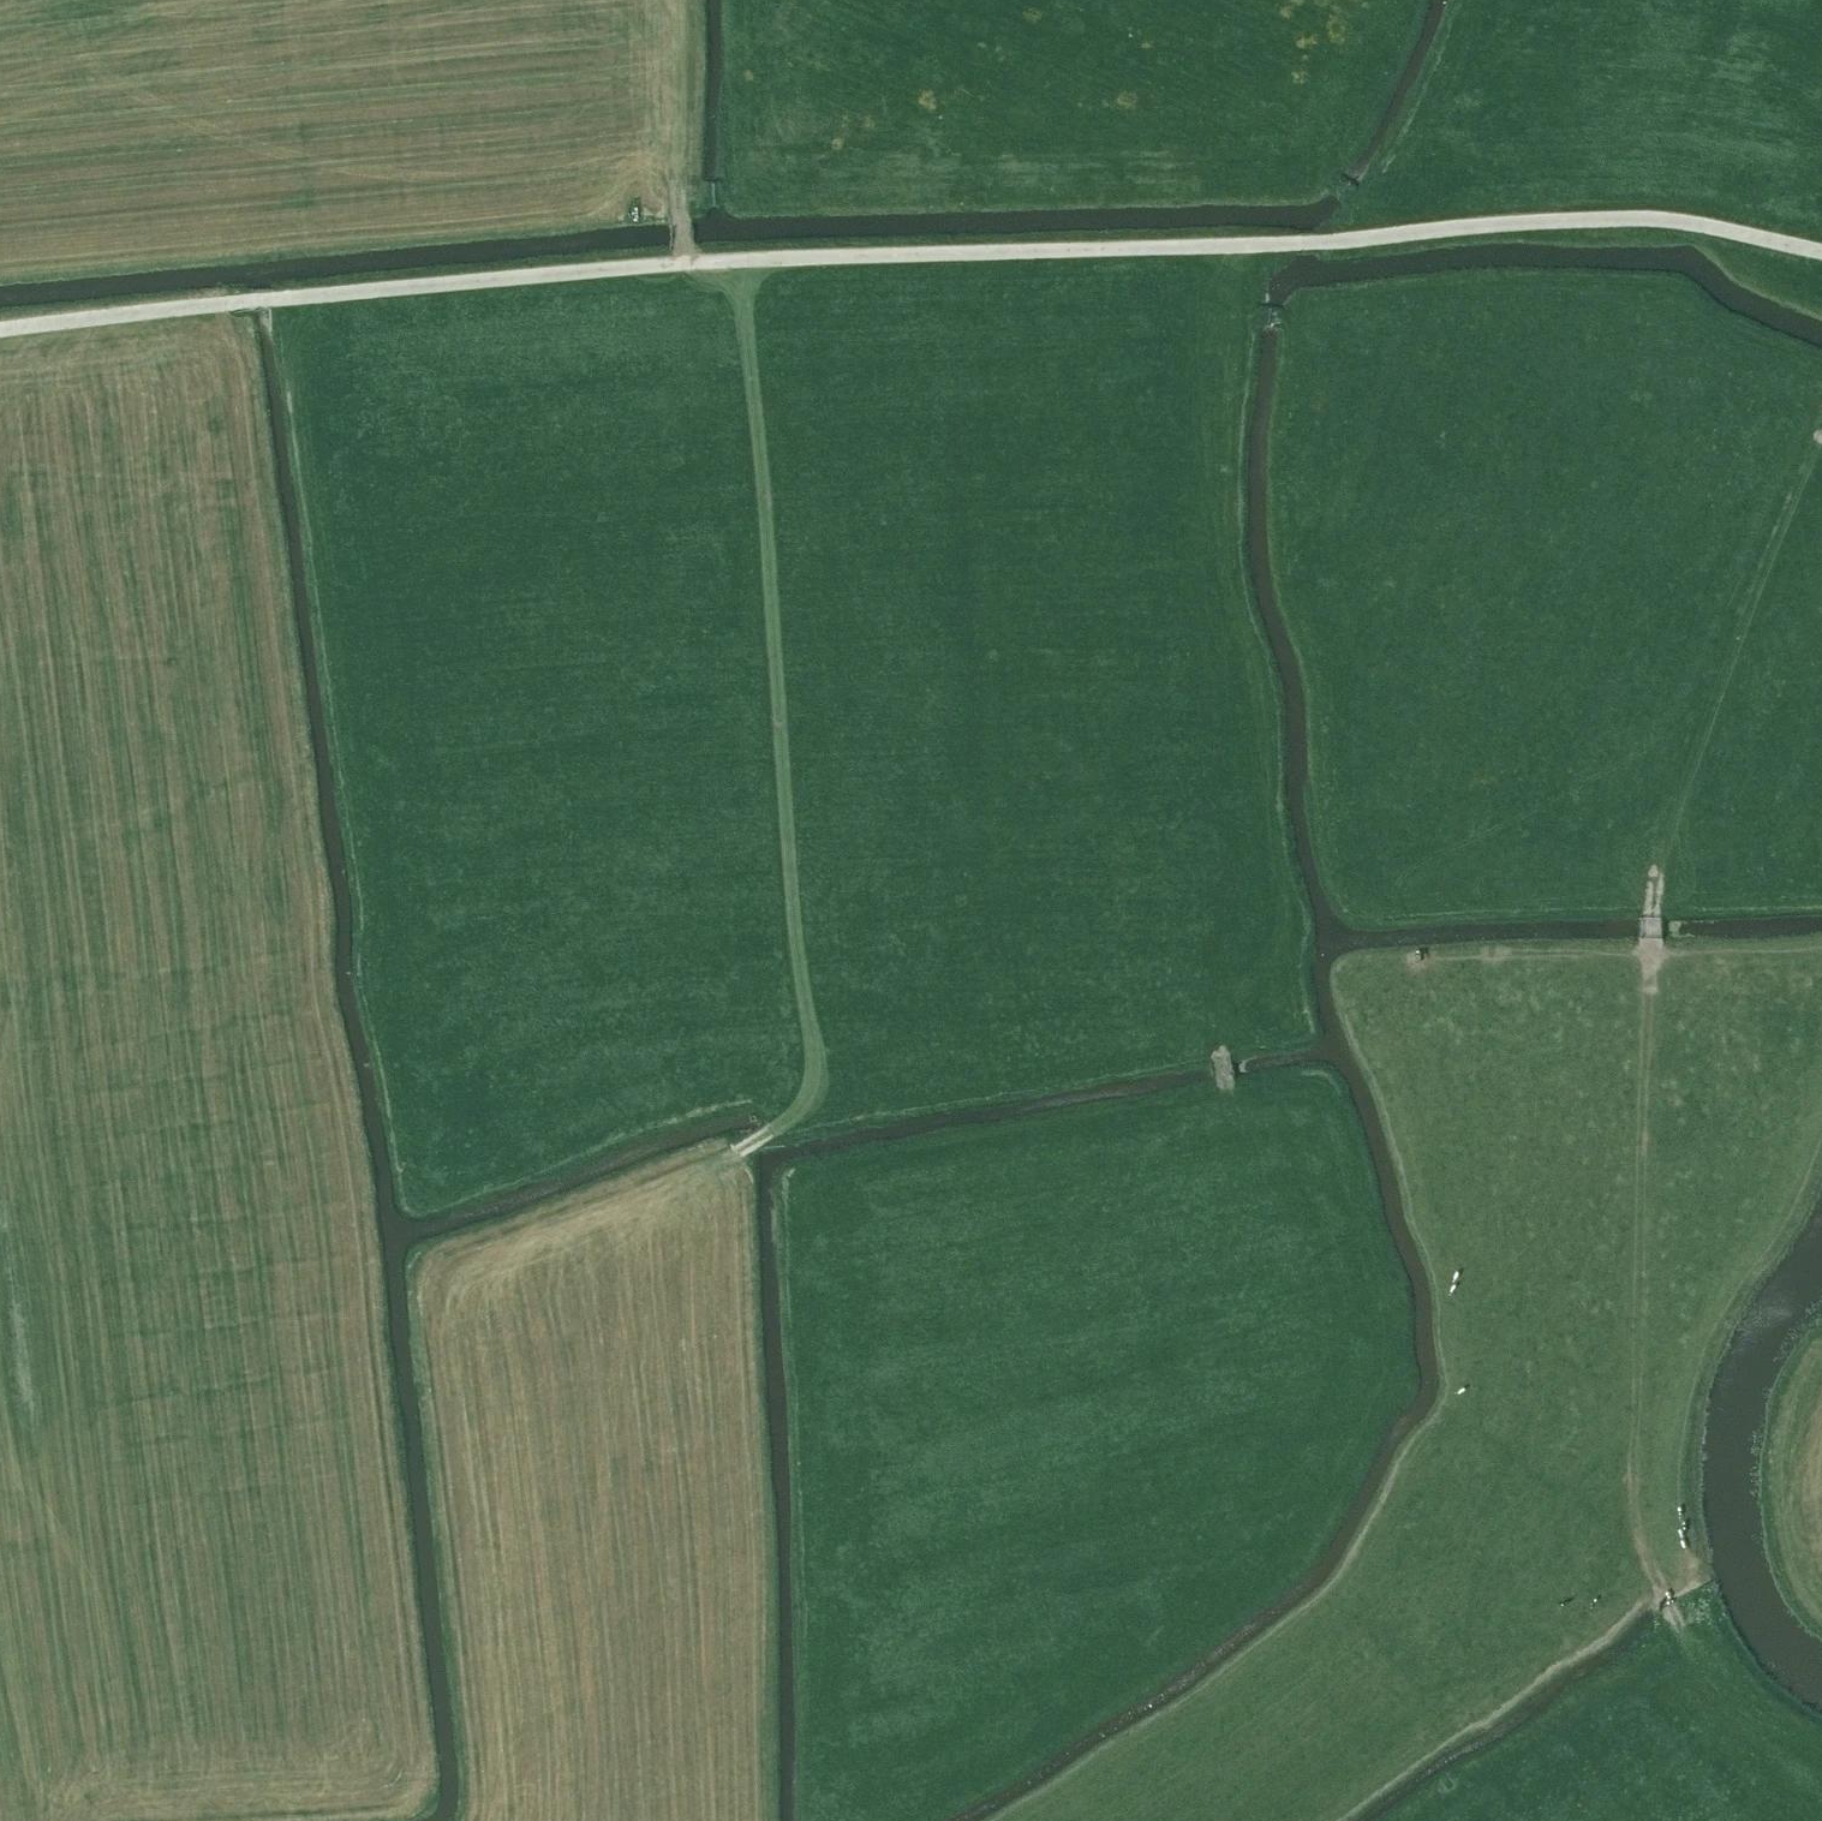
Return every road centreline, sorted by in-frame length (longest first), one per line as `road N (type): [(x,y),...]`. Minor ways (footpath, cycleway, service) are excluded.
road 1 (track): [(1821,249),(1682,224),(1595,223),(688,258),(0,332)]

